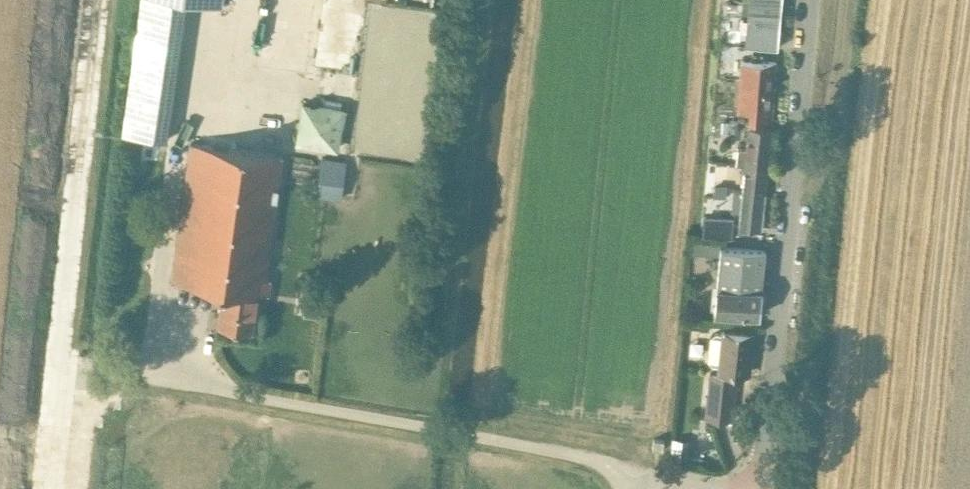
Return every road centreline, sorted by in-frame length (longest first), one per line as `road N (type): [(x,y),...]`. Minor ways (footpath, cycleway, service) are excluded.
road 1 (track): [(828,488),(882,0)]
road 2 (unclassified): [(760,488),(807,0)]
road 3 (track): [(90,368),(58,364),(97,0)]
road 4 (unclassified): [(635,488),(663,479),(760,488)]

